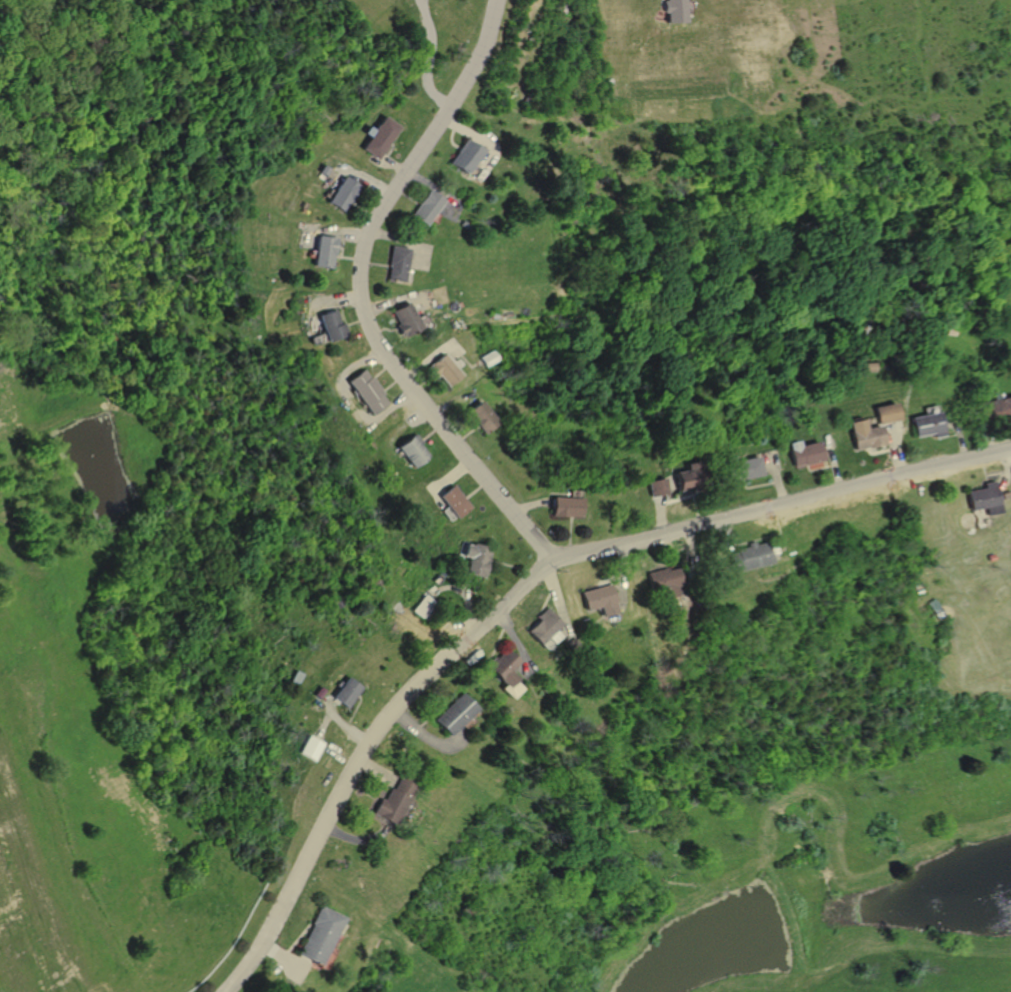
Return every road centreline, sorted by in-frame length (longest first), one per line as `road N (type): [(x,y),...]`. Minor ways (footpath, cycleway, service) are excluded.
road 1 (residential): [(1010,451),(550,561),(381,724),(264,936),(221,991)]
road 2 (residential): [(550,561),(398,373),(359,295),(362,240),(448,107),(494,0)]

